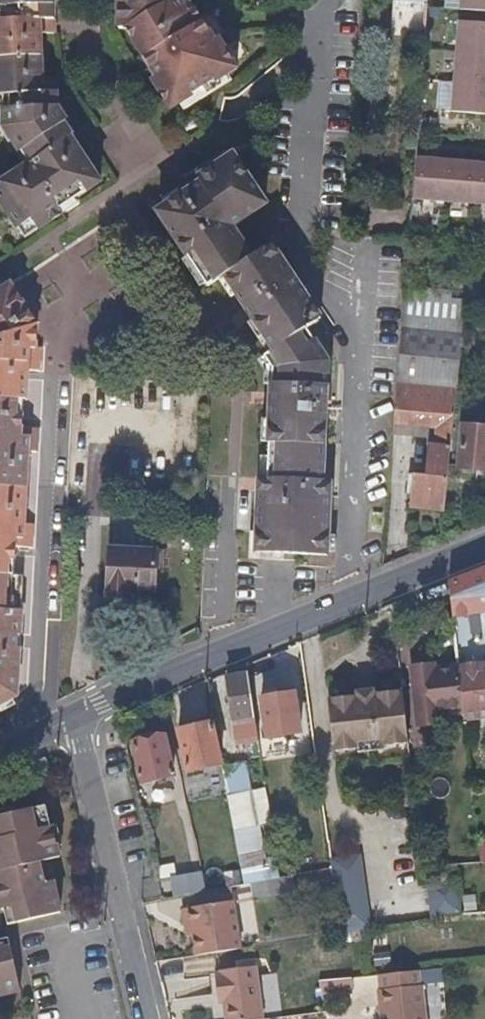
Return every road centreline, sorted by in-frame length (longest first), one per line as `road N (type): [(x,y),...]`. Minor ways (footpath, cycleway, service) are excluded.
road 1 (unclassified): [(351,606),(369,332),(298,233),(318,16)]
road 2 (unclassified): [(145,254),(64,314),(37,737)]
road 3 (unclassified): [(225,655),(228,373),(145,254)]
road 4 (residential): [(74,716),(155,1018)]
road 5 (unclassified): [(145,254),(118,212),(151,178),(85,31),(85,0)]
road 6 (unclassified): [(225,655),(74,716)]
road 7 (unclassified): [(484,549),(351,606)]
road 8 (unclassified): [(351,606),(225,655)]

